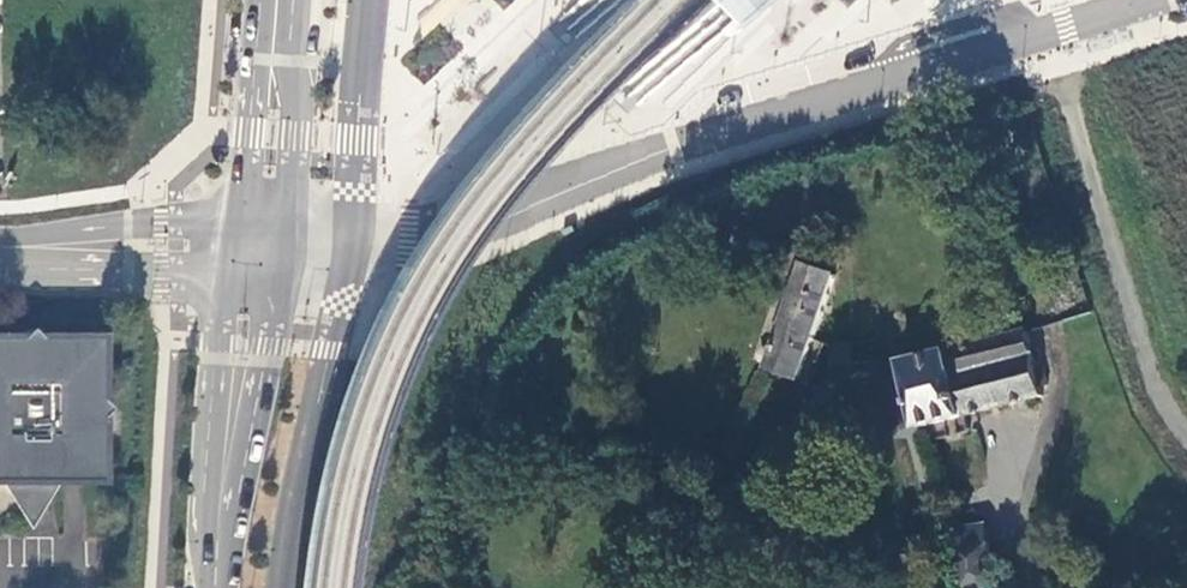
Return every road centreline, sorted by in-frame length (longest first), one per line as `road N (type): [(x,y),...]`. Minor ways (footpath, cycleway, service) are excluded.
road 1 (unclassified): [(259,251),(354,256),(1160,0)]
road 2 (primary): [(259,251),(219,587)]
road 3 (tertiary): [(0,250),(259,251)]
road 4 (primary): [(279,0),(259,251)]

